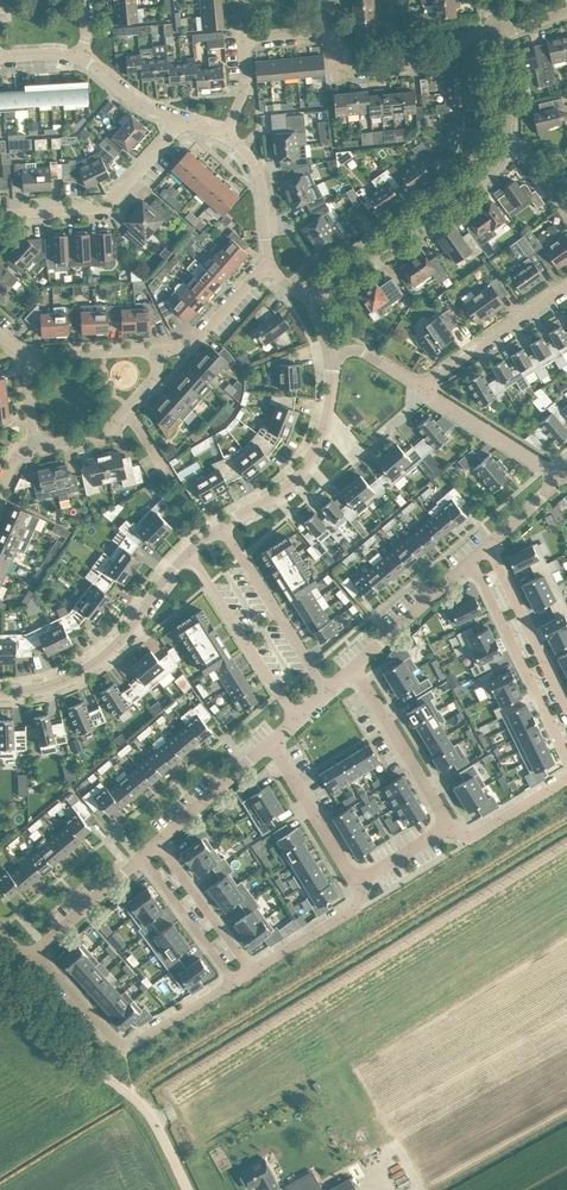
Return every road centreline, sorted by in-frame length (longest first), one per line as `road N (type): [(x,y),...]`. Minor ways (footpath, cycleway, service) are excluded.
road 1 (unclassified): [(187,1189),(140,1104),(0,1002)]
road 2 (residential): [(36,952),(125,1048),(235,983)]
road 3 (residential): [(311,299),(483,175),(505,143)]
road 4 (residential): [(0,693),(59,682),(104,656),(189,553)]
road 5 (residential): [(222,527),(282,492),(309,459),(327,420),(331,353)]
road 6 (residential): [(0,214),(101,208),(182,121)]
road 7 (residential): [(472,559),(566,755)]
road 8 (residential): [(323,32),(366,72),(439,64),(480,32),(499,30)]
road 9 (residential): [(457,835),(350,669)]
road 10 (residential): [(189,553),(295,718)]
road 11 (residential): [(325,691),(222,527)]
road 12 (residential): [(566,710),(487,545)]
road 13 (residential): [(420,388),(566,286)]
road 14 (residential): [(269,741),(361,890)]
road 15 (residential): [(562,478),(420,388)]
road 16 (residential): [(350,669),(472,559)]
road 17 (residential): [(251,972),(157,843)]
road 18 (residential): [(141,856),(235,983)]
road 19 (residential): [(157,843),(269,741)]
road 20 (residential): [(159,350),(196,344),(271,264)]
road 21 (residential): [(271,264),(262,187),(248,155),(225,135)]
road 22 (residential): [(36,952),(141,856)]
road 23 (residential): [(251,972),(354,911),(361,890)]
road 24 (residential): [(24,358),(159,350)]
road 25 (residential): [(457,835),(474,836),(566,780)]
road 26 (residential): [(182,121),(145,108),(79,57)]

